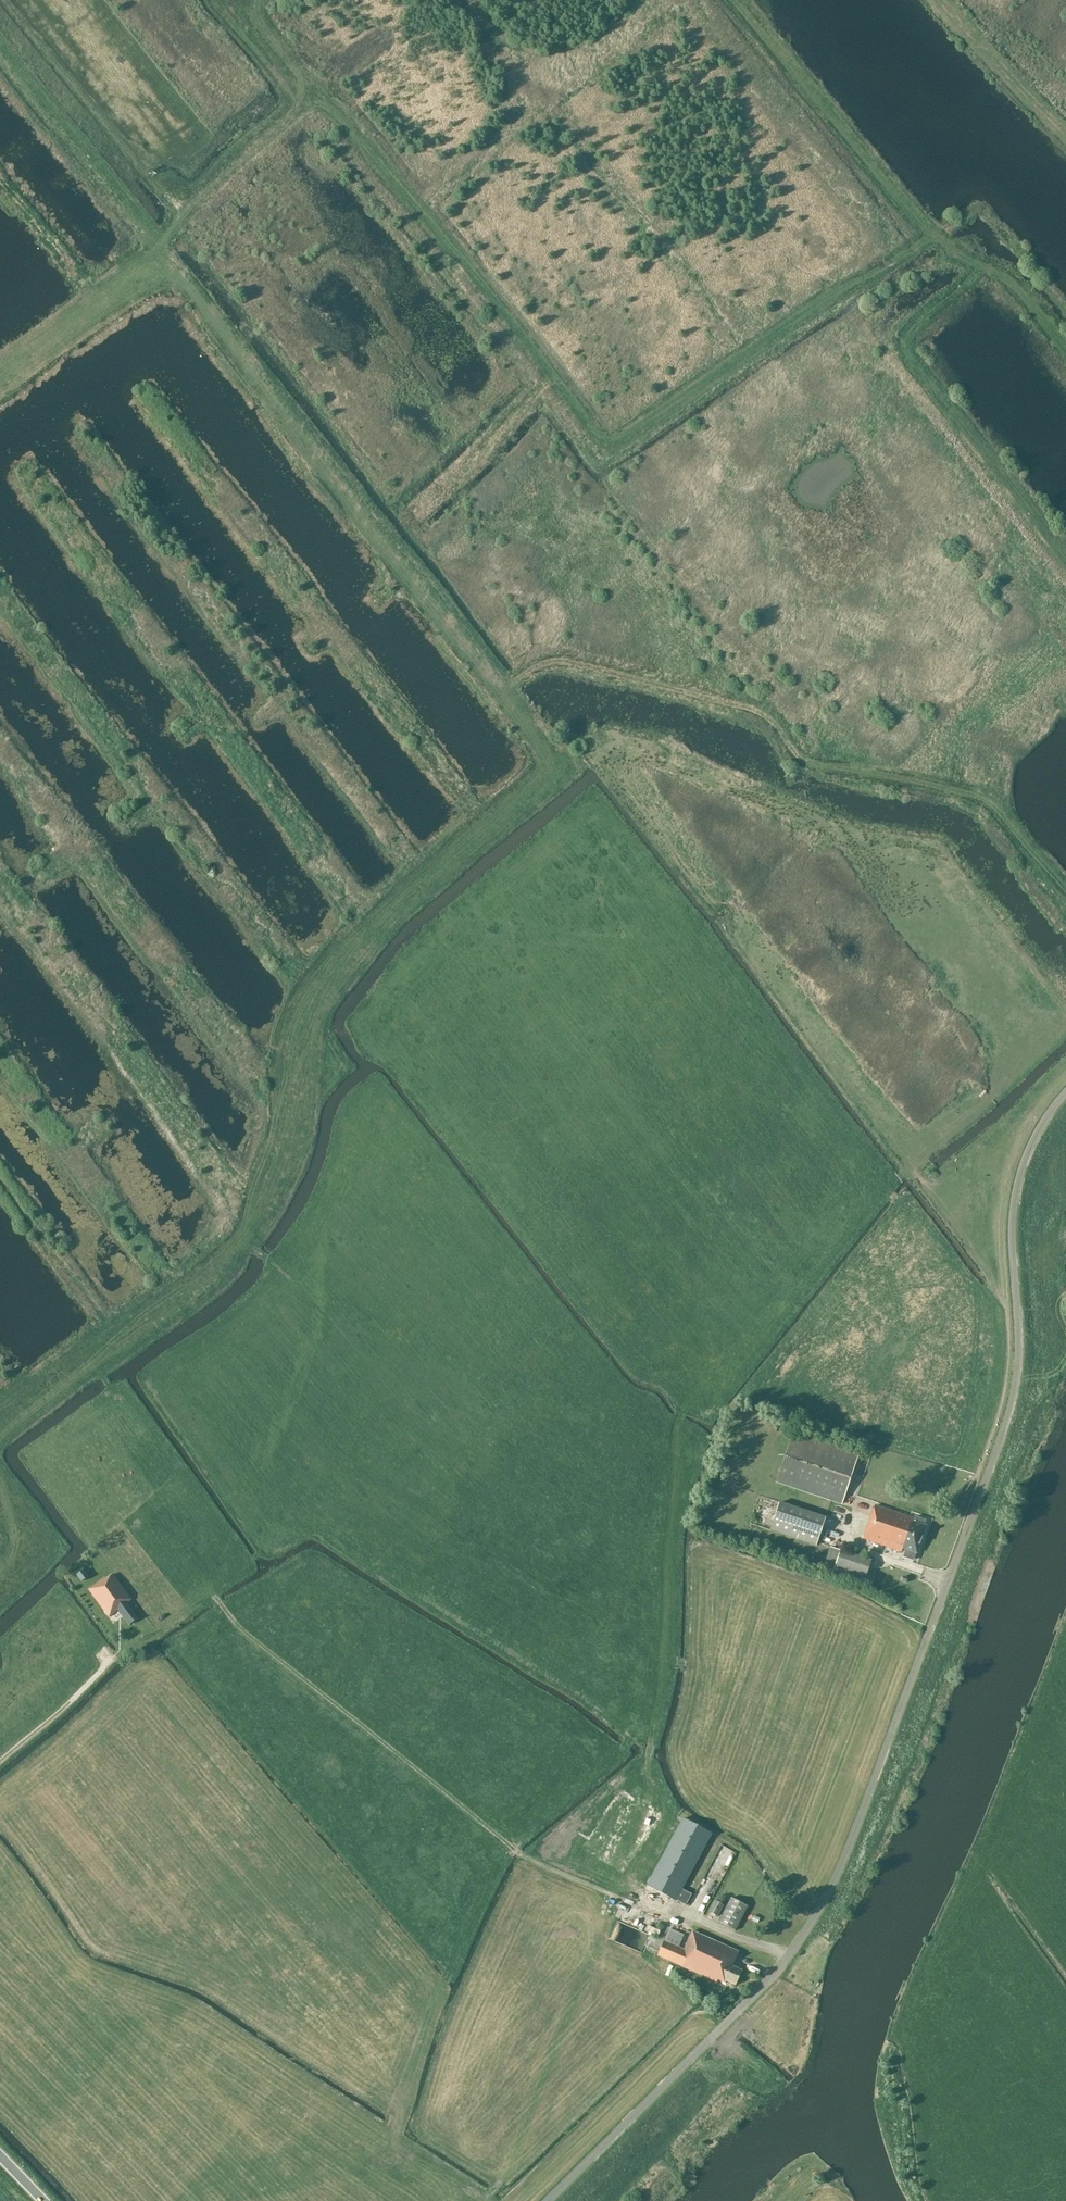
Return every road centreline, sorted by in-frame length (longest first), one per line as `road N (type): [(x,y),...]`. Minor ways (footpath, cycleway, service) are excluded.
road 1 (unclassified): [(547,2200),(748,2002),(830,1891),(1013,1401),(1014,1210),(1026,1158),(1065,1095)]
road 2 (track): [(0,1762),(121,1652)]

